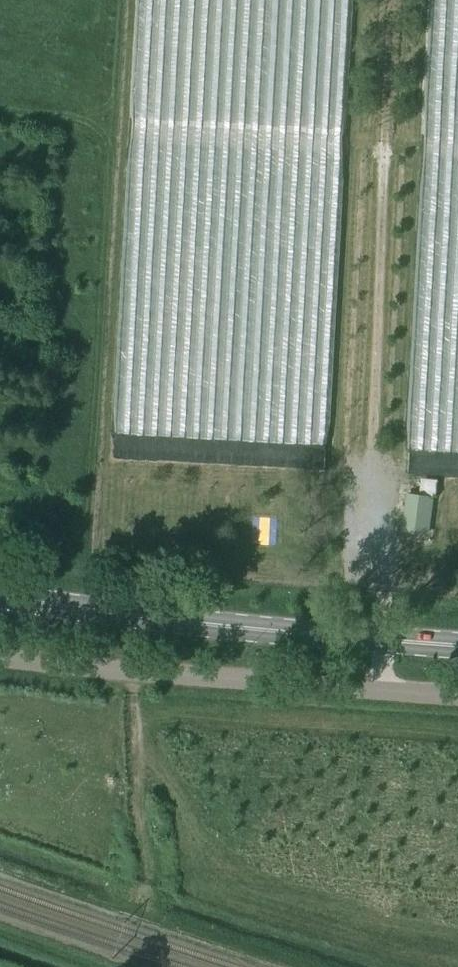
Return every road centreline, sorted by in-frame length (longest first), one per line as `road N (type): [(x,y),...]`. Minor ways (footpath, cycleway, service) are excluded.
road 1 (track): [(392,0),(371,516),(388,565),(387,594)]
road 2 (secondary): [(457,646),(0,598)]
road 3 (unclassified): [(457,698),(0,657)]
road 4 (track): [(130,129),(457,146)]

